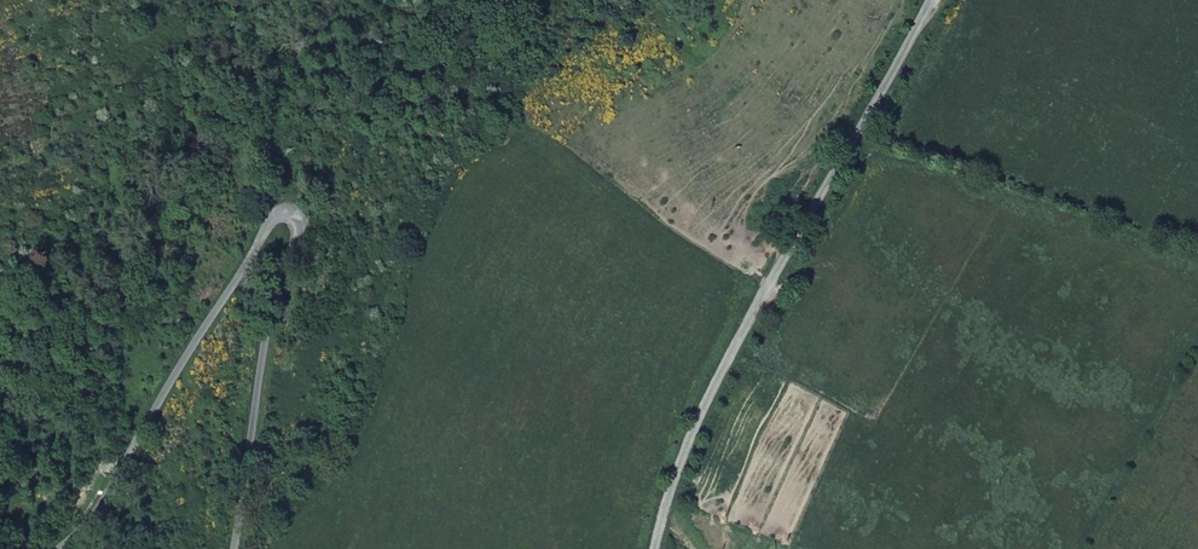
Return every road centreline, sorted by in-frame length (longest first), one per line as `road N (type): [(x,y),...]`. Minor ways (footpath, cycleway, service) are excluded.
road 1 (unclassified): [(59,548),(93,517),(265,231),(288,212),(295,235),(269,316),(232,548)]
road 2 (unclassified): [(934,0),(704,410),(657,548)]

